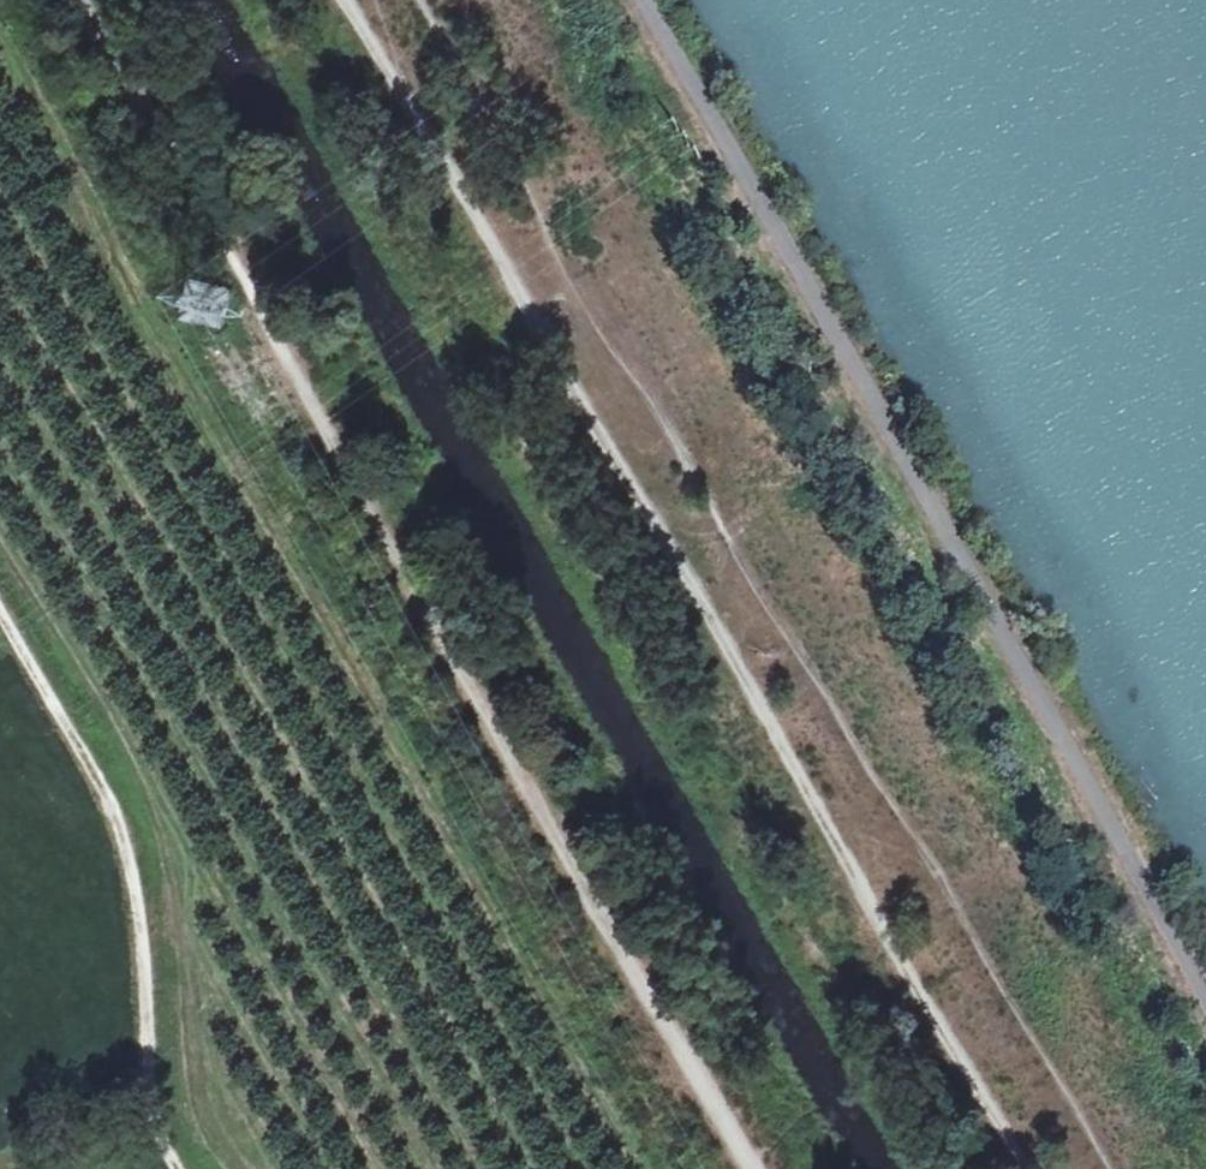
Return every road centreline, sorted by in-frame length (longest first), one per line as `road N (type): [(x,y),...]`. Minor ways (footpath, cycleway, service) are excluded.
road 1 (track): [(415,0),(618,362),(1110,1168)]
road 2 (track): [(1027,1168),(713,617),(345,0)]
road 3 (track): [(87,0),(570,869),(749,1168)]
road 4 (track): [(0,602),(142,870),(171,1159),(179,1168)]

